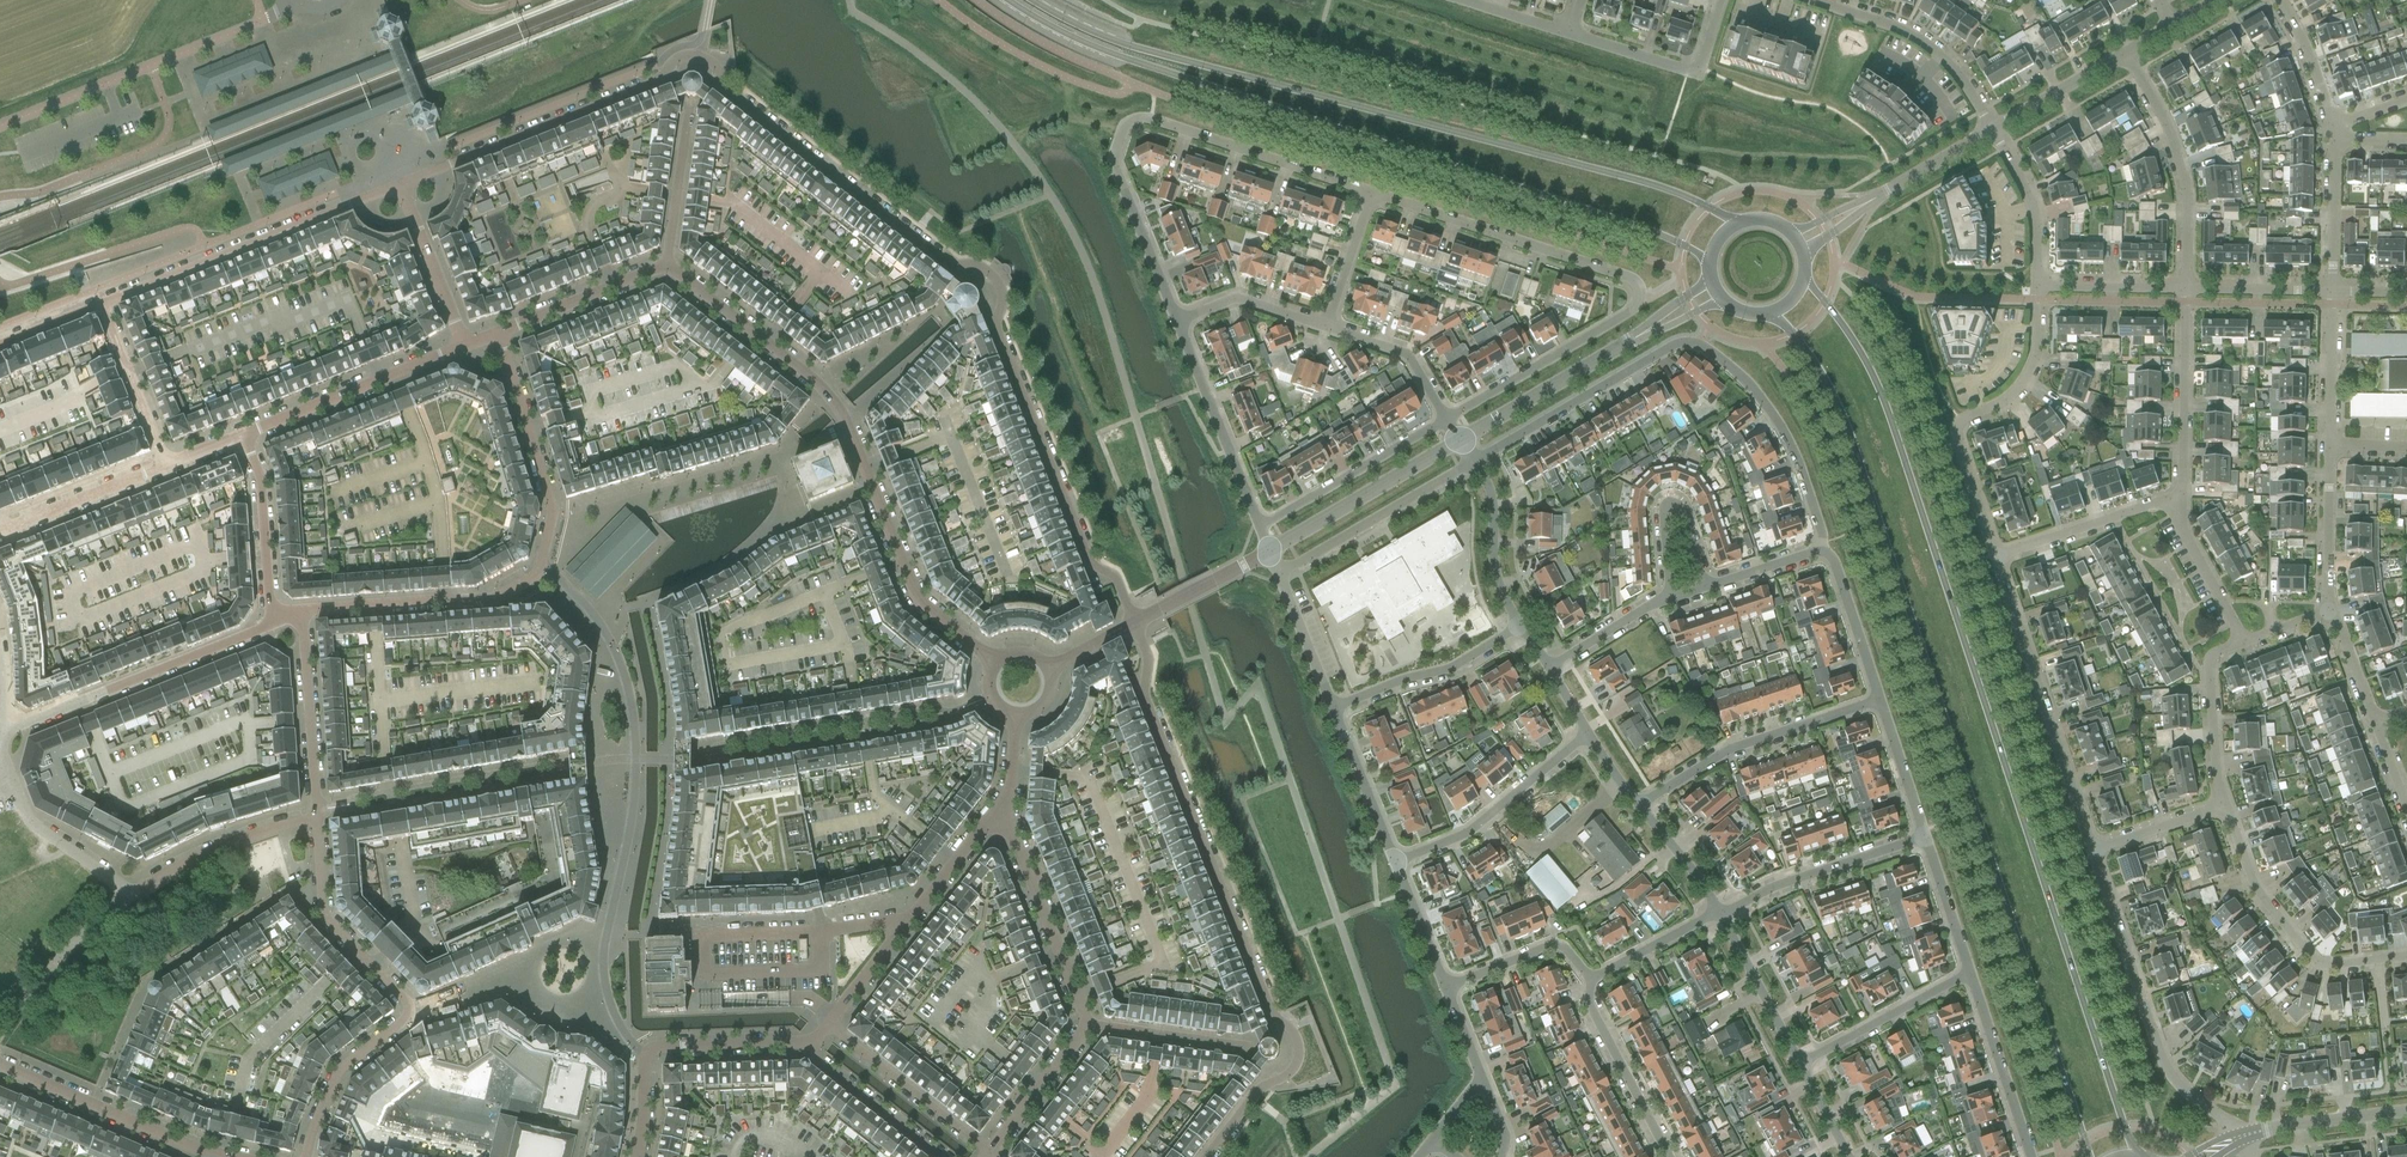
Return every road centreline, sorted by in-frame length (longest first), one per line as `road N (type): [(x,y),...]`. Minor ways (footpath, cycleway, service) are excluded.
road 1 (secondary): [(2136,1156),(1889,417),(1854,344),(1803,279)]
road 2 (secondary): [(1769,314),(1793,335),(1849,431),(2089,1156)]
road 3 (residential): [(1134,625),(1114,577),(1090,566),(998,330),(996,280),(948,263),(913,238),(736,98),(709,61),(674,60)]
road 4 (secondary): [(1007,0),(1107,53),(1684,244),(1710,262)]
road 5 (secondary): [(1739,225),(1634,179),(1130,45),(1033,0)]
road 6 (residential): [(1206,1156),(1261,1089),(1292,1071),(1299,1047),(1273,1013),(1145,695),(1148,658),(1134,625)]
road 7 (residential): [(1473,463),(1670,347),(1697,345),(1733,372),(1780,428),(1822,554)]
road 8 (residential): [(299,618),(493,599),(539,570),(554,511),(499,335)]
road 9 (residential): [(305,1156),(344,1066),(411,1008),(321,917),(316,816)]
road 10 (residential): [(2242,1141),(2164,1067),(2093,850)]
road 11 (residential): [(398,187),(96,302)]
road 12 (unclassified): [(0,124),(264,20),(294,0)]
road 13 (residential): [(998,666),(917,598),(834,404)]
road 14 (residential): [(1997,558),(1956,434),(2025,378),(2040,282)]
road 15 (residential): [(2093,850),(1997,558)]
road 16 (residential): [(4,735),(264,630),(280,610)]
road 17 (residential): [(398,187),(637,89),(674,60)]
road 18 (residential): [(1638,300),(1626,278),(1370,194)]
road 19 (residential): [(2406,956),(2320,965),(2256,888),(2226,805)]
road 20 (residential): [(827,1025),(999,815)]
road 21 (residential): [(1880,701),(1730,750),(1639,807)]
road 22 (residential): [(637,1156),(650,1053),(808,1044)]
road 23 (residential): [(2184,289),(2188,188),(2178,150),(2127,54)]
road 24 (residential): [(0,1068),(225,1156)]
road 25 (residential): [(241,433),(463,348)]
road 26 (residential): [(1177,322),(1115,171),(1124,128),(1152,122)]
road 27 (residential): [(1393,864),(1458,839),(1587,735)]
road 28 (residential): [(1091,1027),(999,815)]
road 29 (residential): [(1370,194),(1152,122)]
road 30 (residential): [(1638,300),(1620,319),(1445,422)]
road 31 (residential): [(1991,133),(1963,73),(1935,46),(1820,0)]
road 32 (unclassified): [(1279,575),(1473,463)]
road 33 (residential): [(1259,529),(1177,322)]
road 34 (unclassified): [(1269,554),(1460,443)]
road 35 (residential): [(1719,915),(1924,839)]
road 36 (residential): [(667,265),(834,404)]
road 37 (residential): [(2176,504),(2184,289)]
road 38 (residential): [(1445,422),(1259,529)]
road 39 (residential): [(989,1152),(827,1025)]
road 40 (residential): [(1332,710),(1452,668),(1519,628)]
road 41 (residential): [(1666,1156),(1587,1004),(1591,975)]
road 42 (residential): [(135,895),(205,852),(316,816)]
road 43 (residential): [(299,618),(316,816)]
road 44 (unclassified): [(1460,443),(1627,344)]
road 45 (residential): [(1799,1066),(1969,975)]
road 46 (residential): [(1969,975),(2030,1156)]
road 47 (residential): [(1705,587),(1679,509),(1670,504),(1662,510),(1668,597)]
road 48 (residential): [(2176,504),(2153,504),(1997,558)]
road 49 (residential): [(241,433),(261,481),(270,589),(280,610)]
road 50 (residential): [(499,335),(667,265)]
road 51 (residential): [(2226,805),(2210,661),(2241,643)]
road 52 (residential): [(166,462),(0,531)]
road 53 (residential): [(1519,628),(1498,587),(1491,494),(1473,463)]
road 54 (residential): [(166,462),(96,302)]
road 55 (residential): [(135,895),(43,831),(9,779)]
road 56 (residential): [(463,348),(398,187)]
road 57 (residential): [(808,1044),(939,1156)]
road 58 (residential): [(1799,1066),(1719,915)]
road 59 (residential): [(2329,610),(2330,443)]
road 60 (residential): [(2242,1141),(2406,1111)]
road 61 (residential): [(1393,864),(1332,710)]
road 62 (residential): [(1445,422),(1420,374),(1395,348),(1325,326)]
road 63 (residential): [(1445,991),(1554,948),(1591,975)]
road 64 (residential): [(989,1152),(1091,1027)]
road 65 (residential): [(1822,554),(1833,560),(1880,701)]
road 66 (residential): [(667,265),(689,106)]
road 67 (residential): [(2040,282),(2029,198),(1991,133)]
road 68 (residential): [(1991,133),(2127,54)]
road 69 (residential): [(1325,326),(1245,300),(1225,300),(1177,322)]
road 70 (residential): [(2241,643),(2176,504)]
road 71 (unclassified): [(1134,625),(1269,554)]
road 72 (residential): [(2330,443),(2332,291)]
road 73 (residential): [(2332,291),(2336,140)]
road 74 (residential): [(2332,291),(2184,289)]
road 75 (residential): [(1236,1047),(1091,1027)]
road 76 (unclassified): [(1332,710),(1279,575)]
road 77 (residential): [(1880,701),(1924,839)]
road 78 (residential): [(2184,289),(2040,282)]
road 79 (residential): [(1924,839),(1969,975)]
road 80 (residential): [(1591,975),(1719,915)]
road 81 (residential): [(2093,850),(2226,805)]
road 82 (residential): [(1325,326),(1370,194)]
road 83 (residential): [(2335,126),(2279,0)]
road 84 (residential): [(1550,668),(1668,597)]
road 85 (residential): [(1702,67),(1688,71),(1571,34)]
road 86 (residential): [(1445,991),(1393,864)]
road 87 (residential): [(1719,915),(1639,807)]
road 88 (unclassified): [(1880,197),(1991,133)]
road 89 (residential): [(2376,724),(2329,610)]
road 90 (residential): [(1705,587),(1822,554)]

